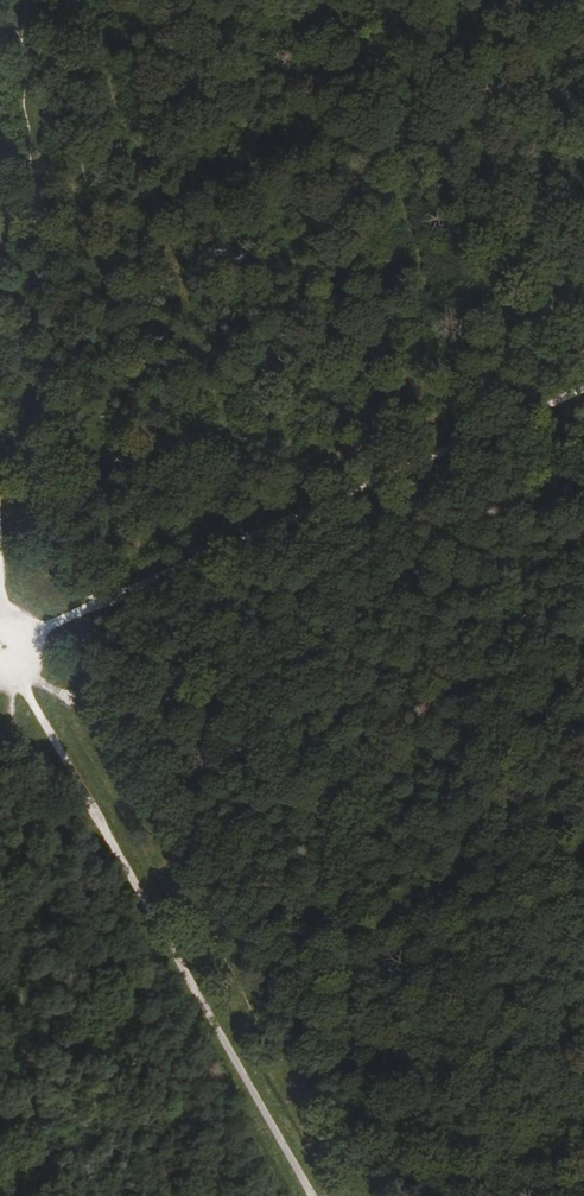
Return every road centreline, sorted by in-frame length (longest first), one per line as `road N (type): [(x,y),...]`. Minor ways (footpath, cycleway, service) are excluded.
road 1 (track): [(79,705),(101,603),(47,556),(35,498),(53,345),(23,102),(21,0)]
road 2 (track): [(41,630),(583,388)]
road 3 (track): [(313,1195),(26,688)]
road 4 (track): [(347,1195),(288,1070),(79,705)]
road 5 (track): [(29,1195),(4,695)]

